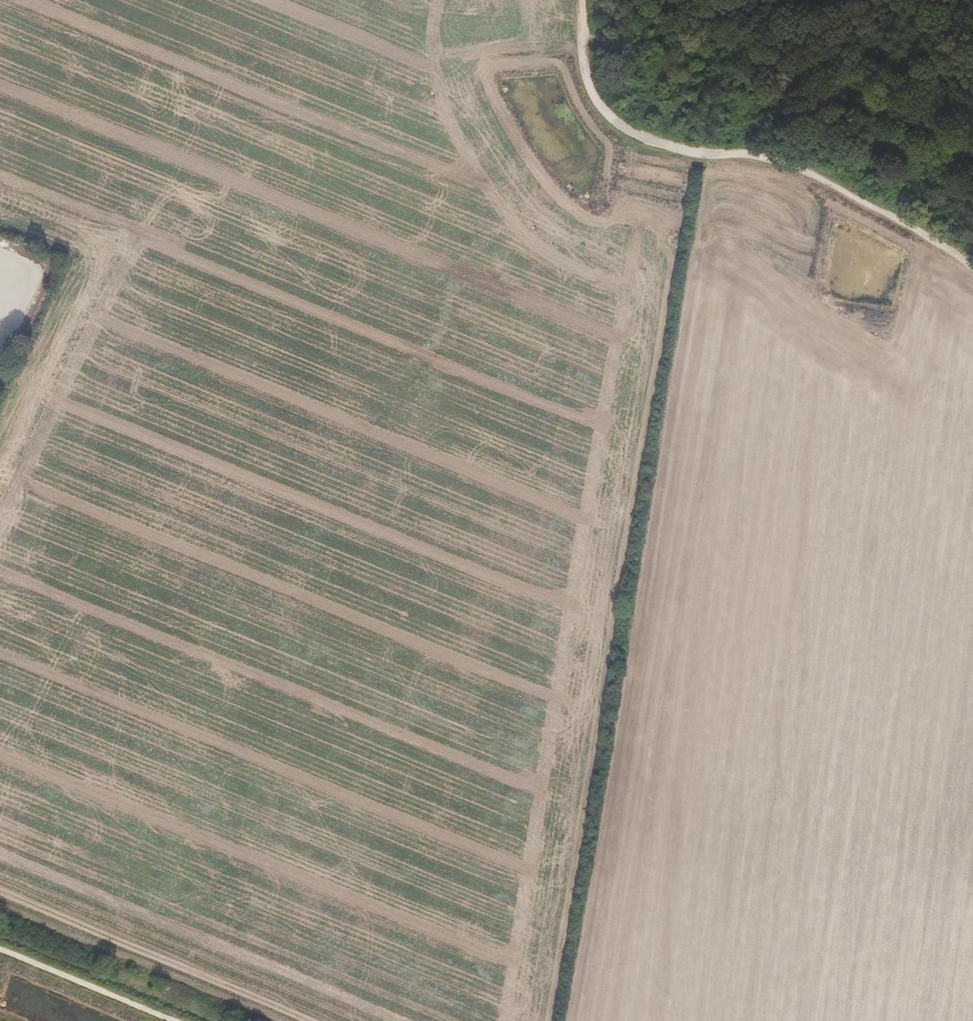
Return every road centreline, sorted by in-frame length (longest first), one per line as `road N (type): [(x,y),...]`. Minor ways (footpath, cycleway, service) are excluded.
road 1 (track): [(972,265),(796,165),(693,152),(620,124),(591,86),(585,28)]

